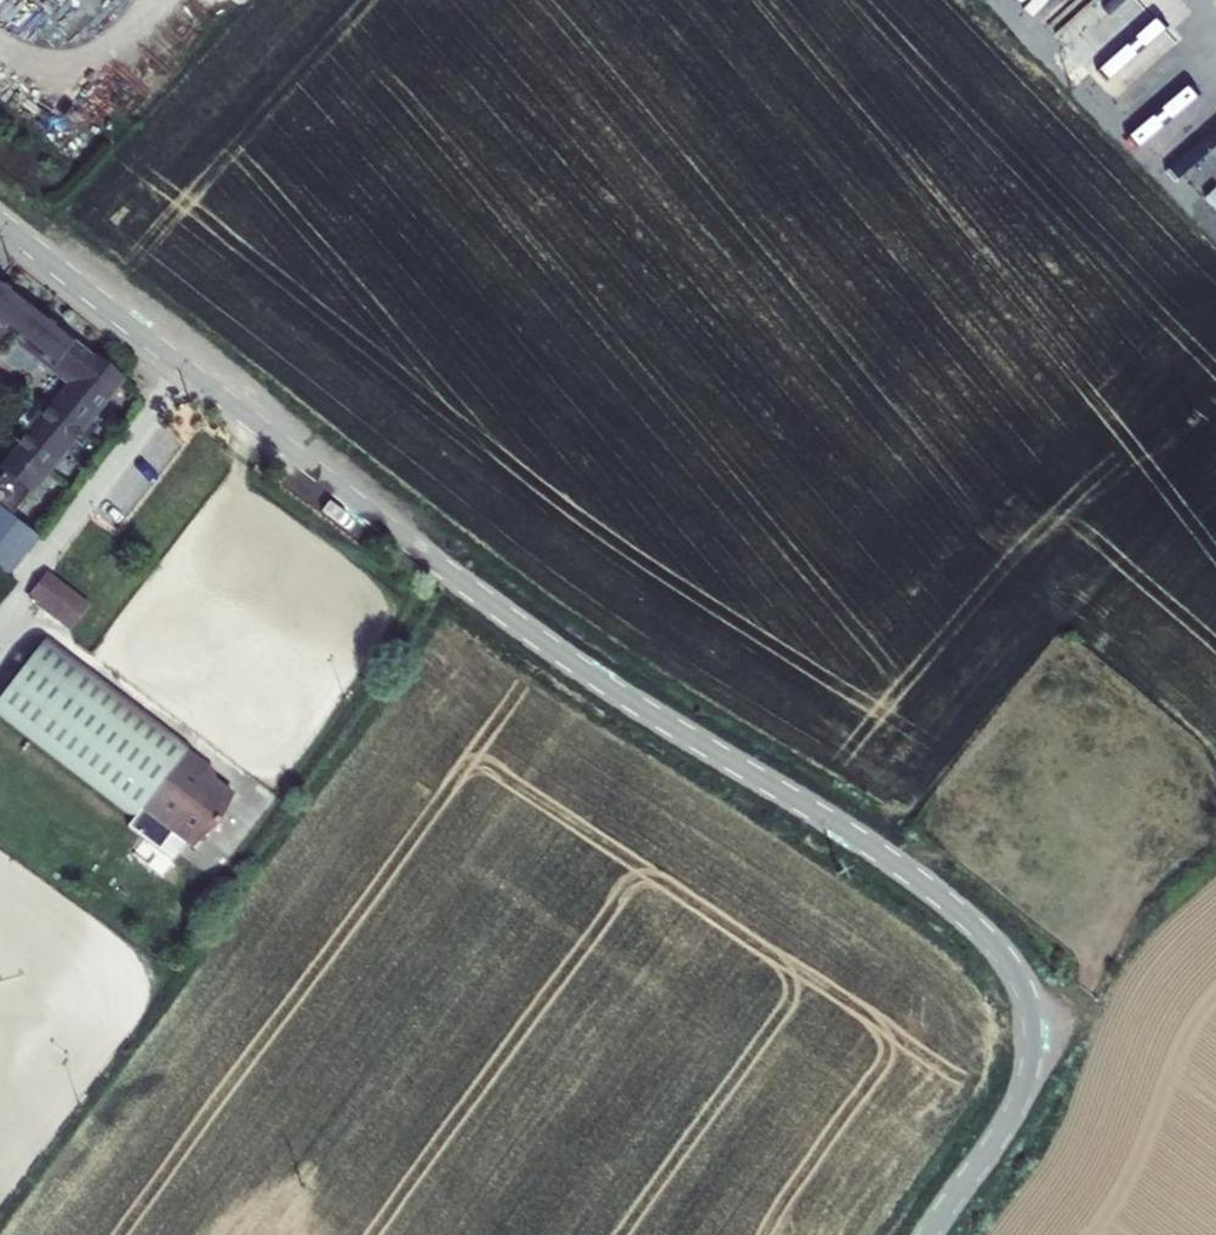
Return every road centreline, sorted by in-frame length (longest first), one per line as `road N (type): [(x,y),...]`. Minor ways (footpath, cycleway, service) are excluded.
road 1 (unclassified): [(0,217),(597,679),(879,848),(1001,947),(1037,1015),(1030,1090),(933,1234)]

